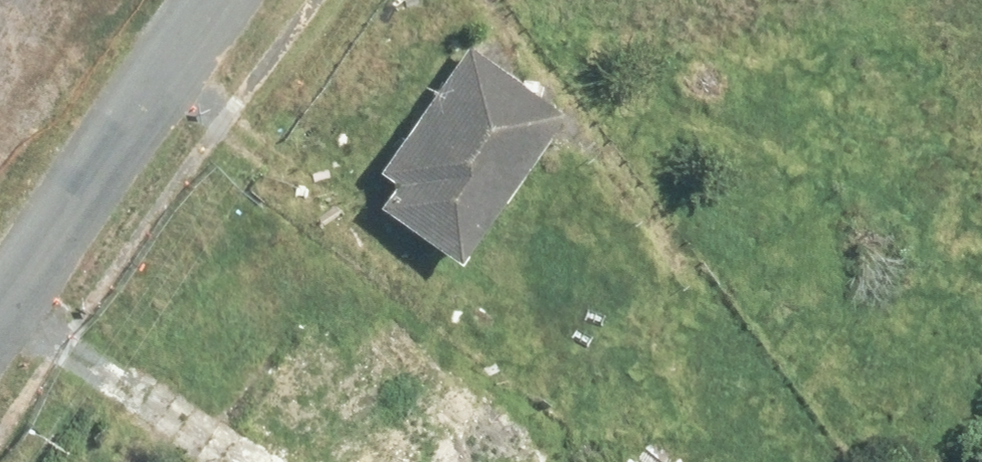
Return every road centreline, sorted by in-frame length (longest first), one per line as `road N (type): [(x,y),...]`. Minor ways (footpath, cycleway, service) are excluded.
road 1 (unknown): [(511,461),(446,411),(422,369),(410,310),(419,251),(447,198),(492,158),(547,135),(607,132),(664,150),(712,186),(746,235),(760,293)]
road 2 (unknown): [(754,353),(728,407),(685,449),(657,461)]

